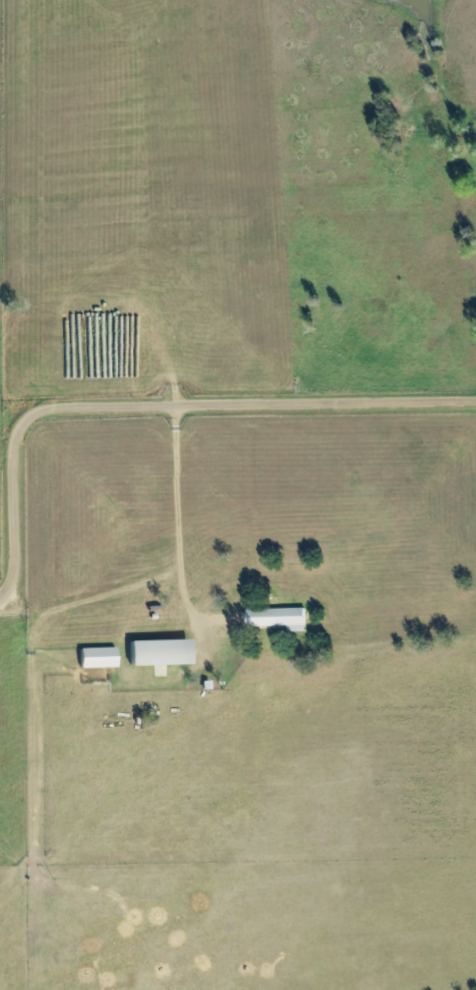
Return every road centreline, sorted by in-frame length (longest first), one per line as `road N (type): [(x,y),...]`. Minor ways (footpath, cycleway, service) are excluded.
road 1 (residential): [(0,590),(12,558),(11,440),(27,410),(475,401)]
road 2 (track): [(0,291),(62,307),(140,306),(172,319),(185,597)]
road 3 (track): [(426,402),(427,578)]

